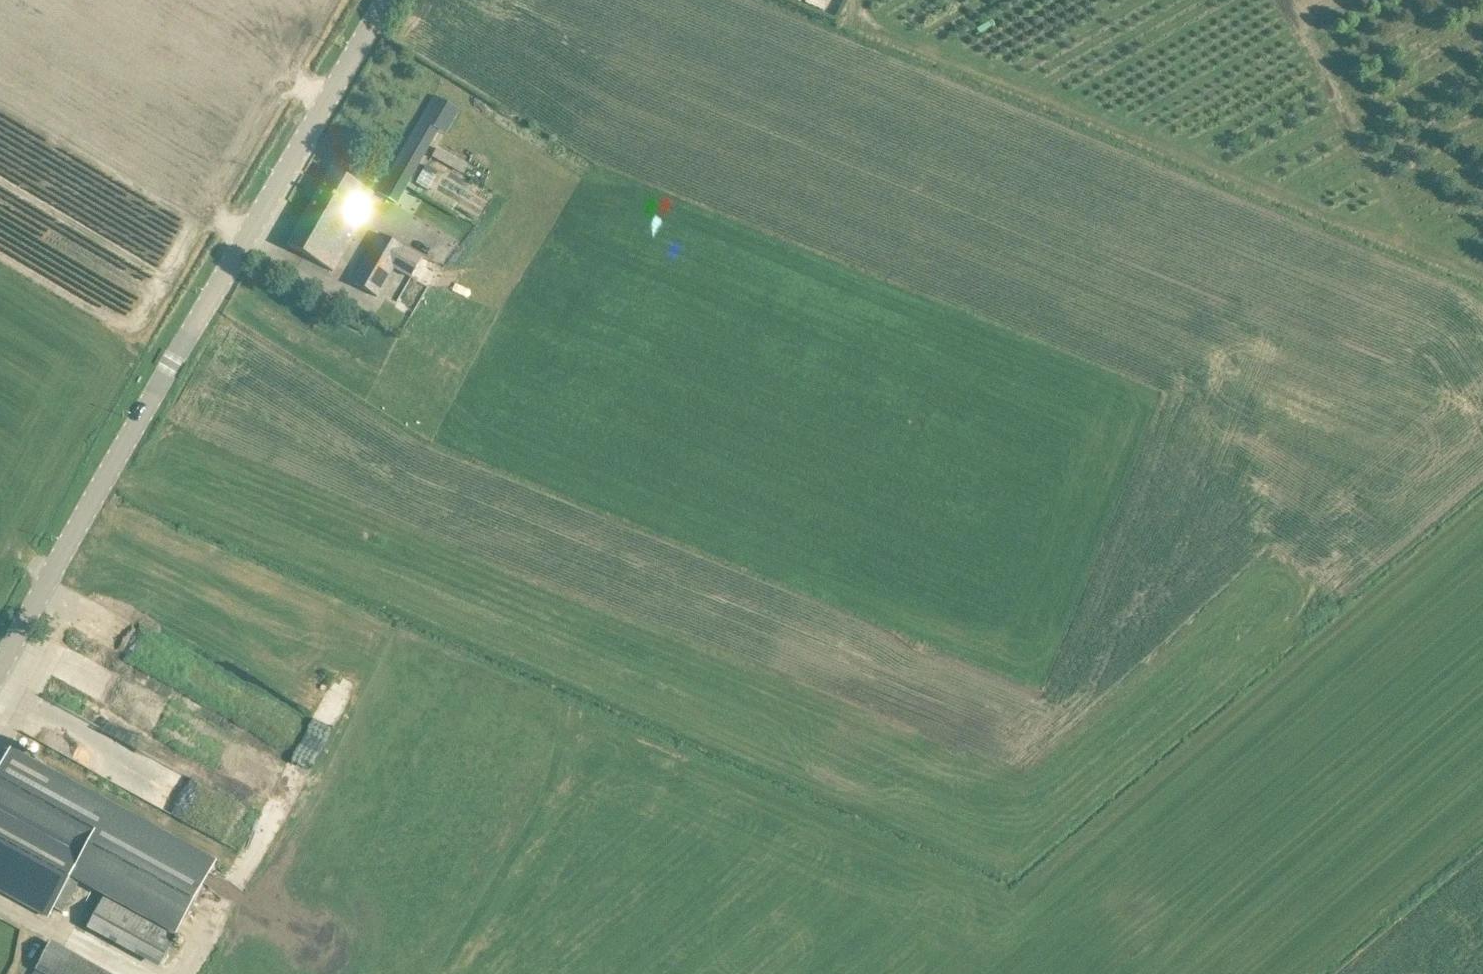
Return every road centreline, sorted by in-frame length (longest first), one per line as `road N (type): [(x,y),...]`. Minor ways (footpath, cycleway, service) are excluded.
road 1 (unclassified): [(0,669),(386,0)]

